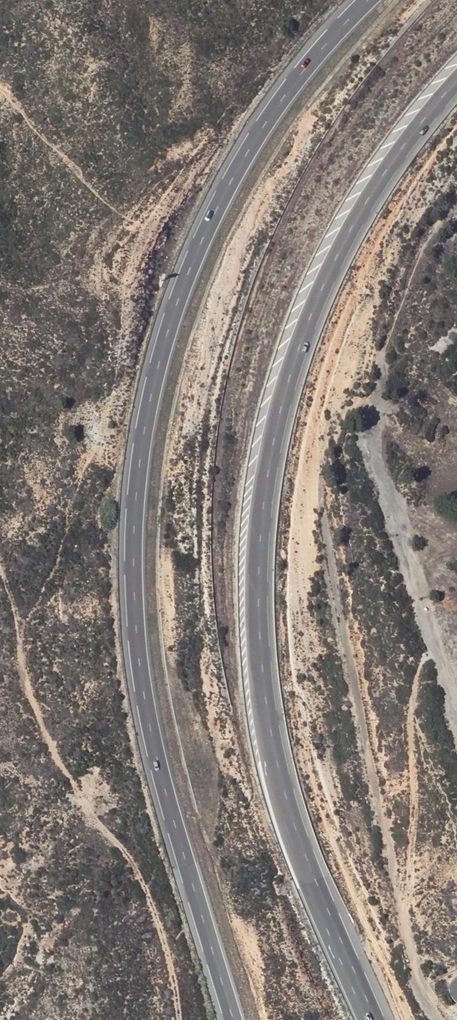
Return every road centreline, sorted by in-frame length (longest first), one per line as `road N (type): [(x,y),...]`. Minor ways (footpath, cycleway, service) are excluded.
road 1 (trunk): [(369,0),(273,109),(201,243),(154,392),(134,504),(148,712),(234,1019)]
road 2 (trunk): [(370,1019),(279,770),(264,681),(260,546),(281,408),(339,251),(383,175),(456,81)]
road 3 (track): [(437,1019),(418,983),(402,916),(322,510)]

